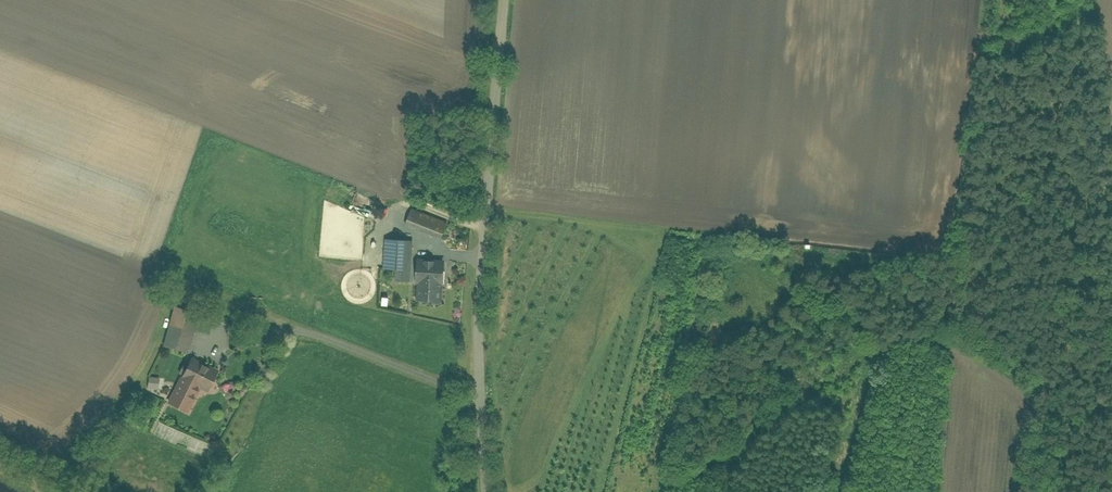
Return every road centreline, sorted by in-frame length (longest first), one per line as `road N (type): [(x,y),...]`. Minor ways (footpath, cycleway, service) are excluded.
road 1 (unclassified): [(503,0),(482,307),(490,491)]

